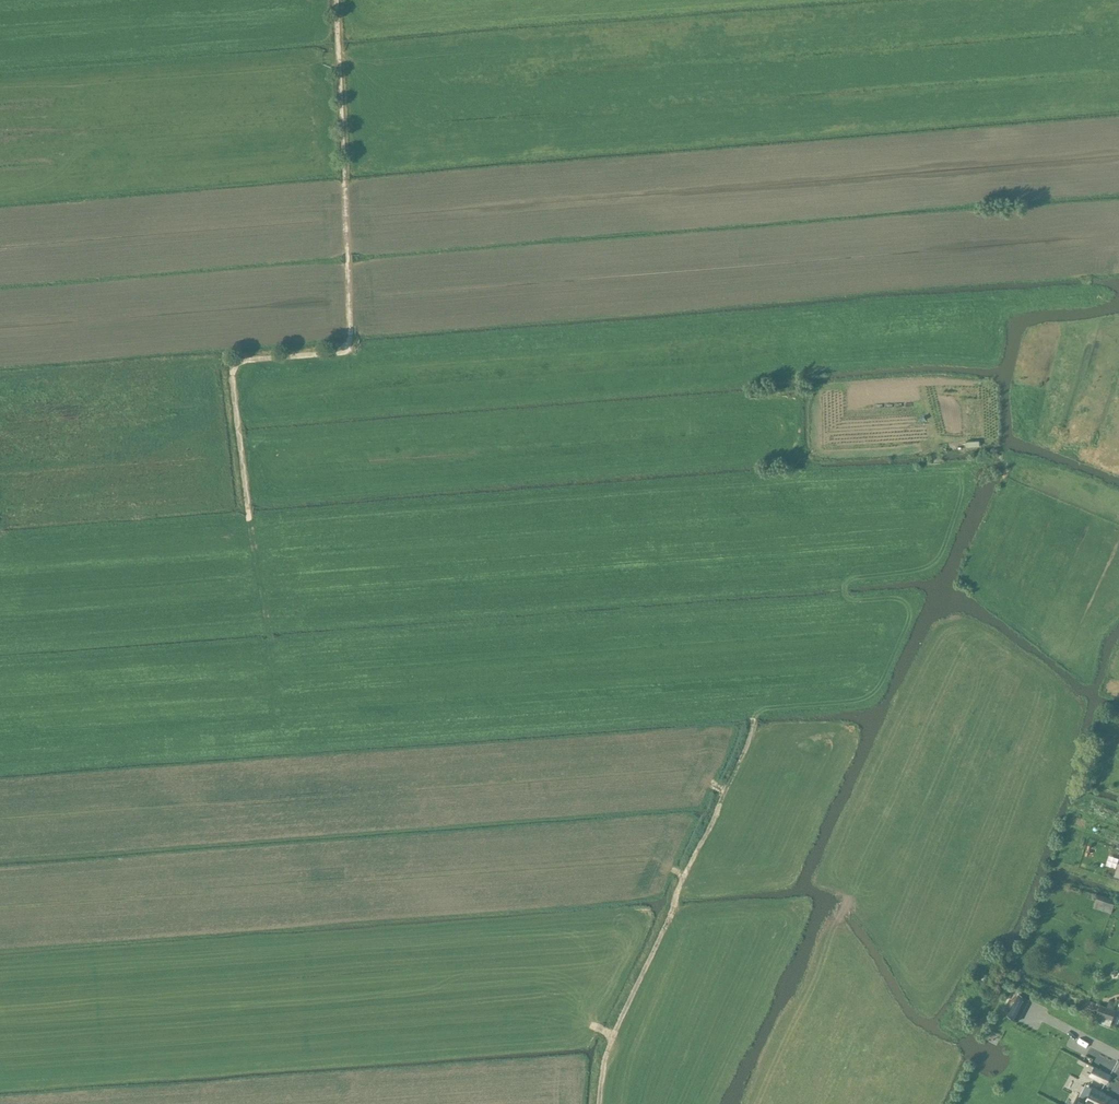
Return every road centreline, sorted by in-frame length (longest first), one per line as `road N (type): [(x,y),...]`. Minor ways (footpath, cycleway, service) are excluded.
road 1 (track): [(600,1103),(608,1052),(752,717)]

